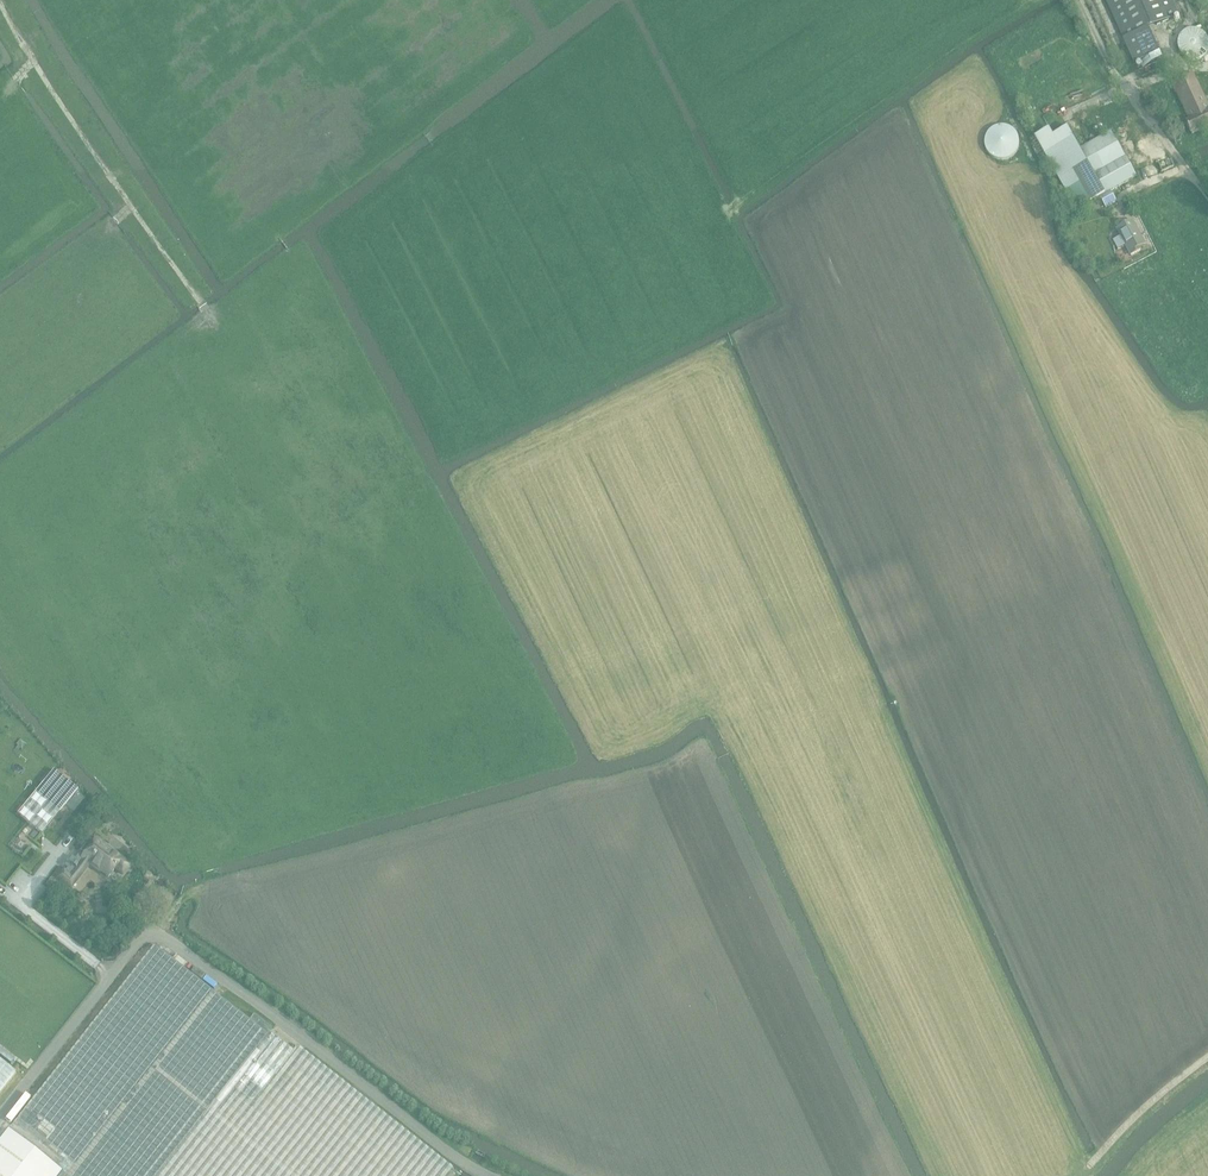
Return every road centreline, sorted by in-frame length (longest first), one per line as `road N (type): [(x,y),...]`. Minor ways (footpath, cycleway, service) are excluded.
road 1 (unclassified): [(486,1175),(151,928)]
road 2 (track): [(199,303),(24,50),(1,0)]
road 3 (unclassified): [(0,1115),(151,928)]

